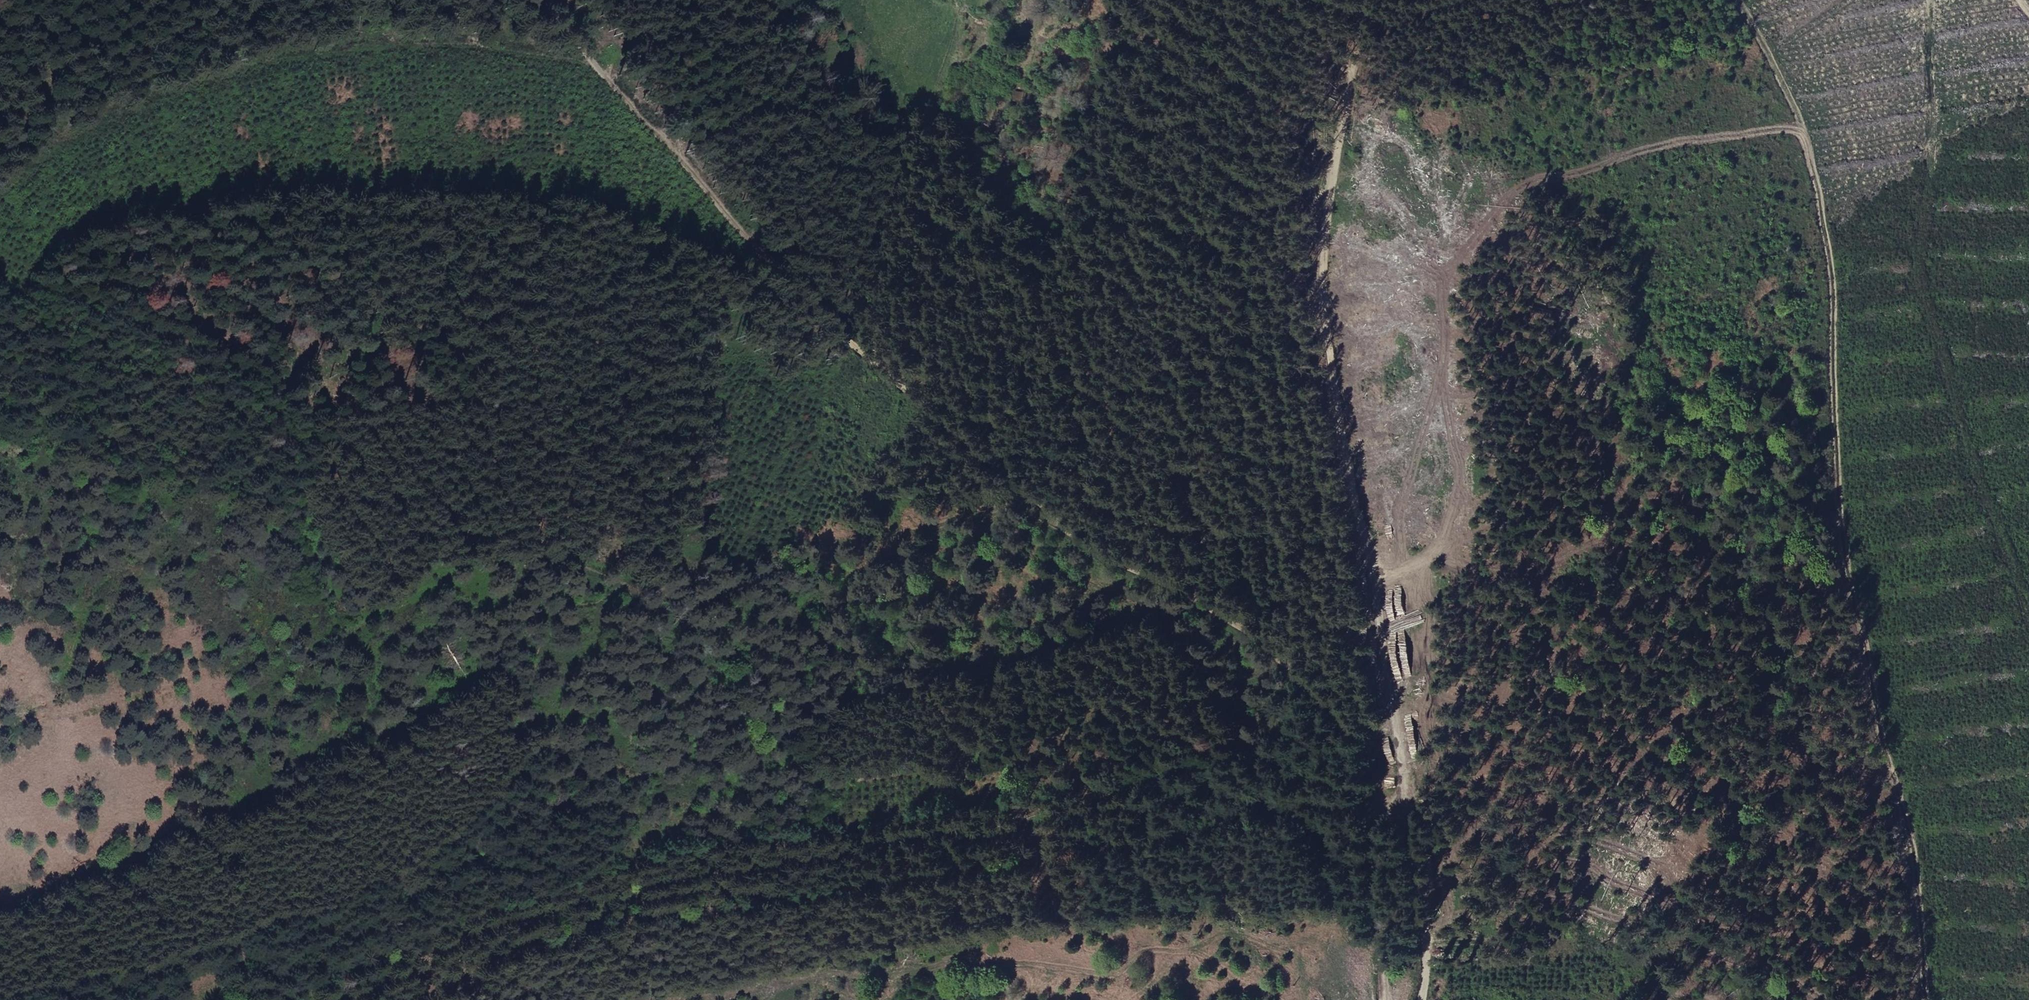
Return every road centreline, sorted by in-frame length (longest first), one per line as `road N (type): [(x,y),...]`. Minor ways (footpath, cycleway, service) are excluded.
road 1 (track): [(541,0),(769,269),(1035,507),(1100,554),(1195,599),(1314,694),(1362,767),(1379,877),(1382,999)]
road 2 (track): [(1371,0),(1348,94),(1324,298),(1347,468),(1383,602),(1406,765),(1420,877),(1420,999)]

